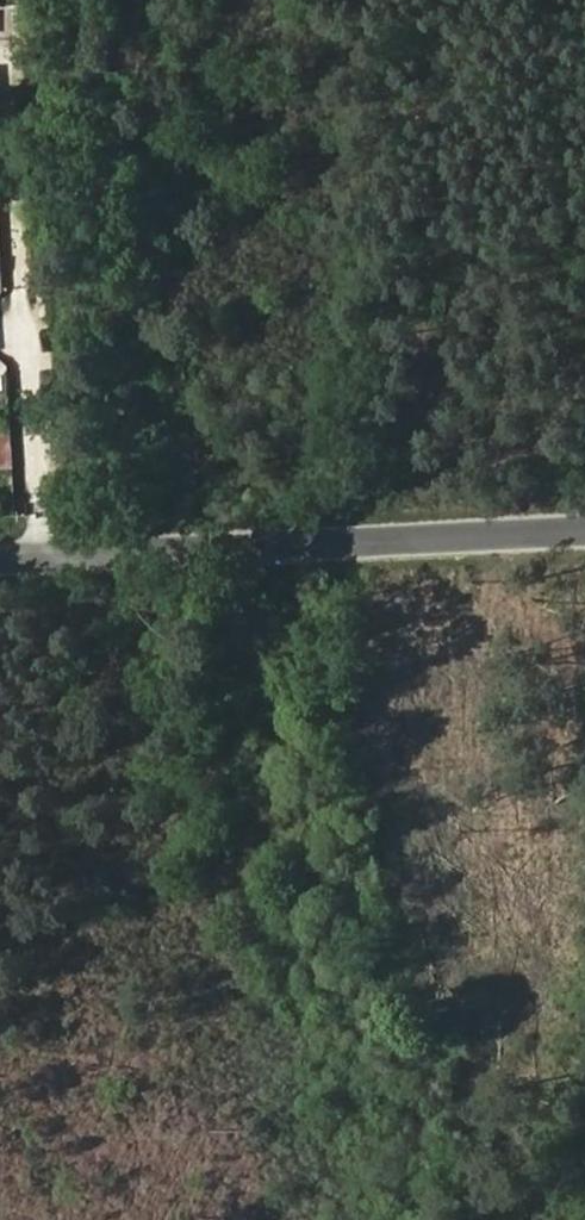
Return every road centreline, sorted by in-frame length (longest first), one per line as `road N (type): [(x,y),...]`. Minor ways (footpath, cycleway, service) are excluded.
road 1 (tertiary): [(0,554),(584,529)]

